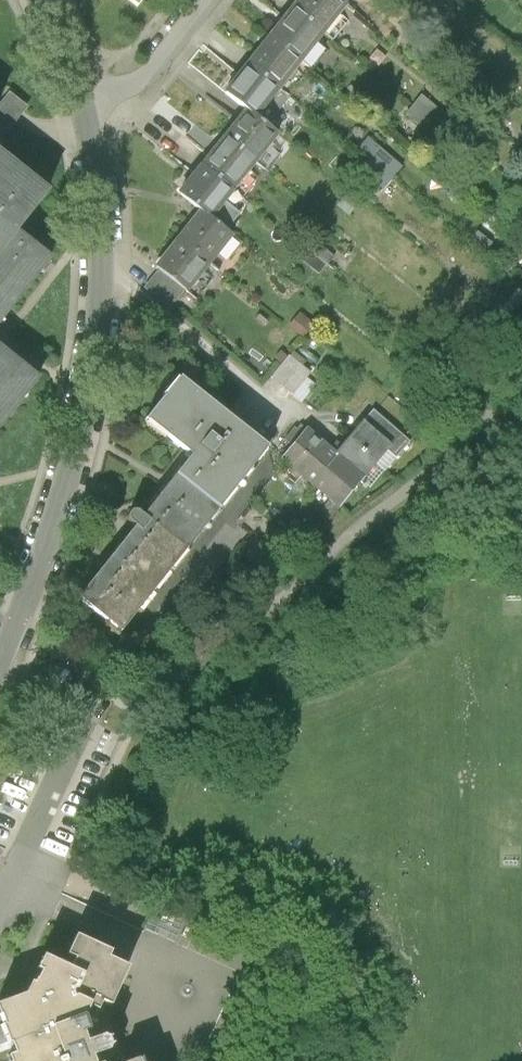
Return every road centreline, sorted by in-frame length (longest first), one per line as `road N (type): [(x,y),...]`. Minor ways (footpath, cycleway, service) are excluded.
road 1 (residential): [(88,96),(103,247),(88,405),(0,665)]
road 2 (residential): [(88,96),(152,74),(208,0)]

